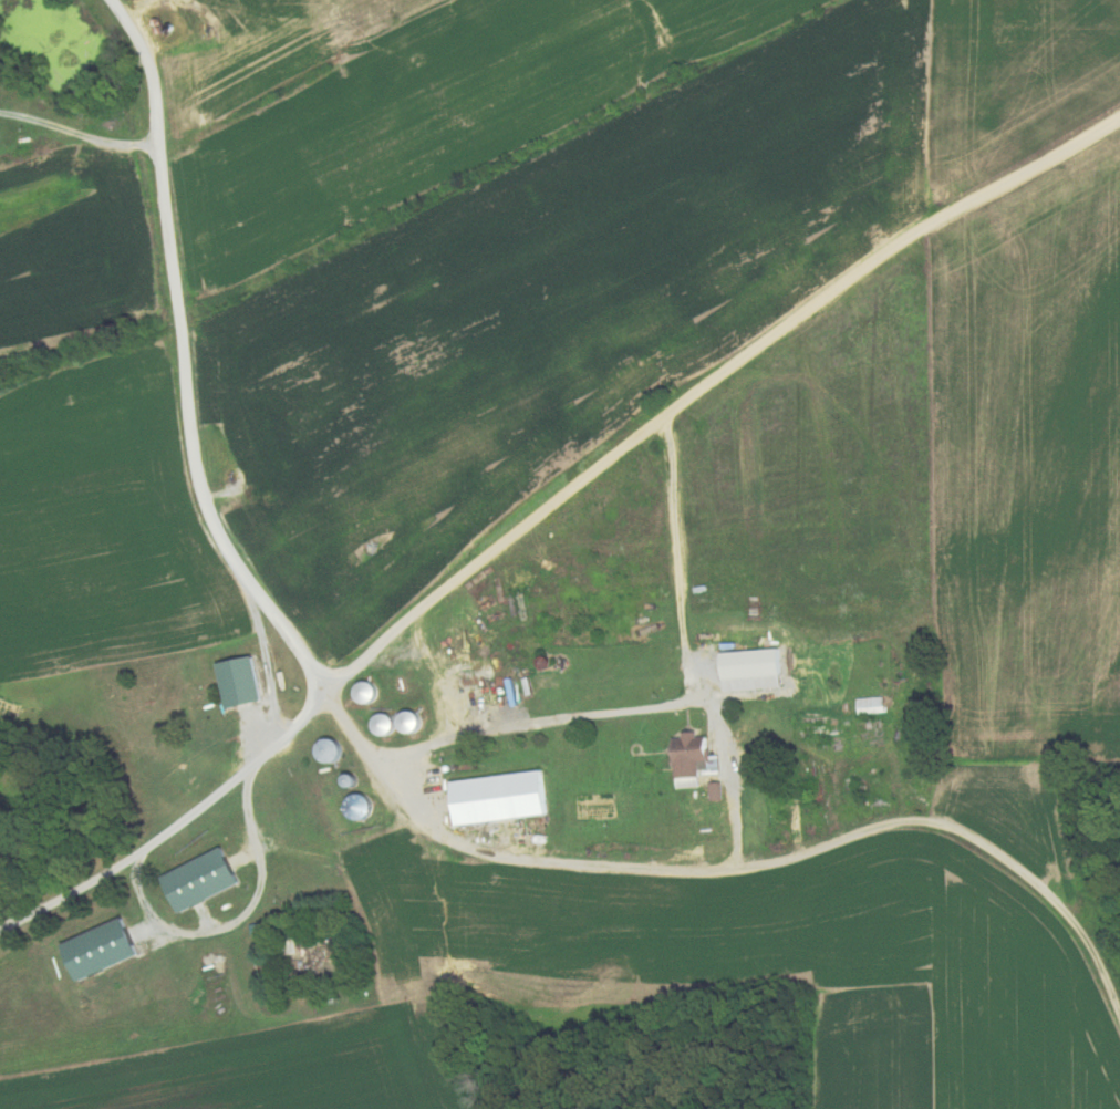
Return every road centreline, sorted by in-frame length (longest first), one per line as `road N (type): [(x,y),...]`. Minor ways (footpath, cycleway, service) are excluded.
road 1 (residential): [(331,693),(662,415),(917,231),(1119,117)]
road 2 (residential): [(331,693),(393,800),(433,837),(488,856),(732,867),(802,852),(901,816),(954,826),(1071,919),(1119,1006)]
road 3 (residential): [(331,693),(208,507),(190,414),(160,82),(113,0)]
road 4 (residential): [(662,415),(693,692),(680,705),(367,755)]
road 5 (residential): [(0,933),(126,863),(253,773),(331,693)]
road 6 (residential): [(0,117),(124,151),(162,148)]

